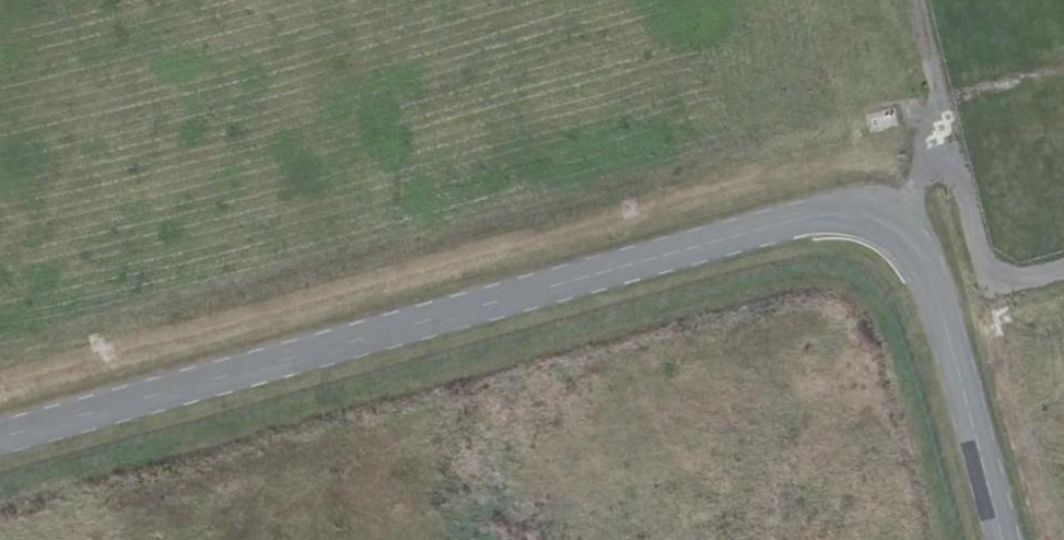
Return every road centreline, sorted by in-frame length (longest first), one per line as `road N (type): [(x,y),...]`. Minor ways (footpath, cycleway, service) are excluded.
road 1 (track): [(1006,282),(978,246),(913,0)]

